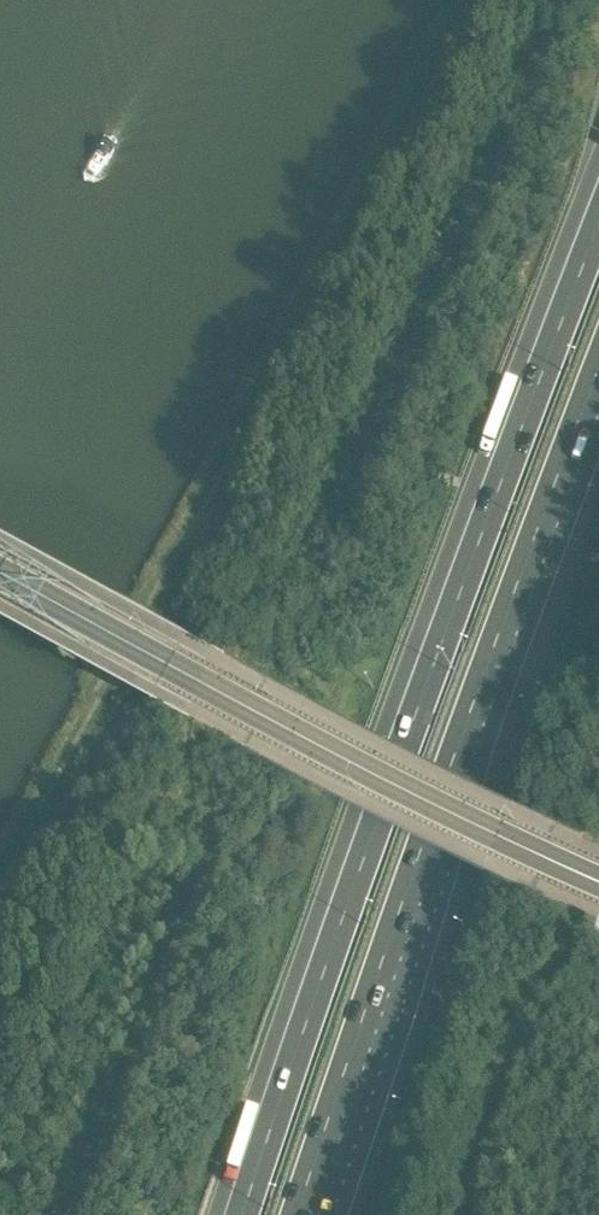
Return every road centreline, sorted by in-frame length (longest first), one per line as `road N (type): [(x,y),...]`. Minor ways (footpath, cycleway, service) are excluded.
road 1 (motorway): [(598,210),(323,951),(236,1214)]
road 2 (motorway): [(309,1214),(598,390)]
road 3 (primary): [(598,880),(300,735),(0,573)]

